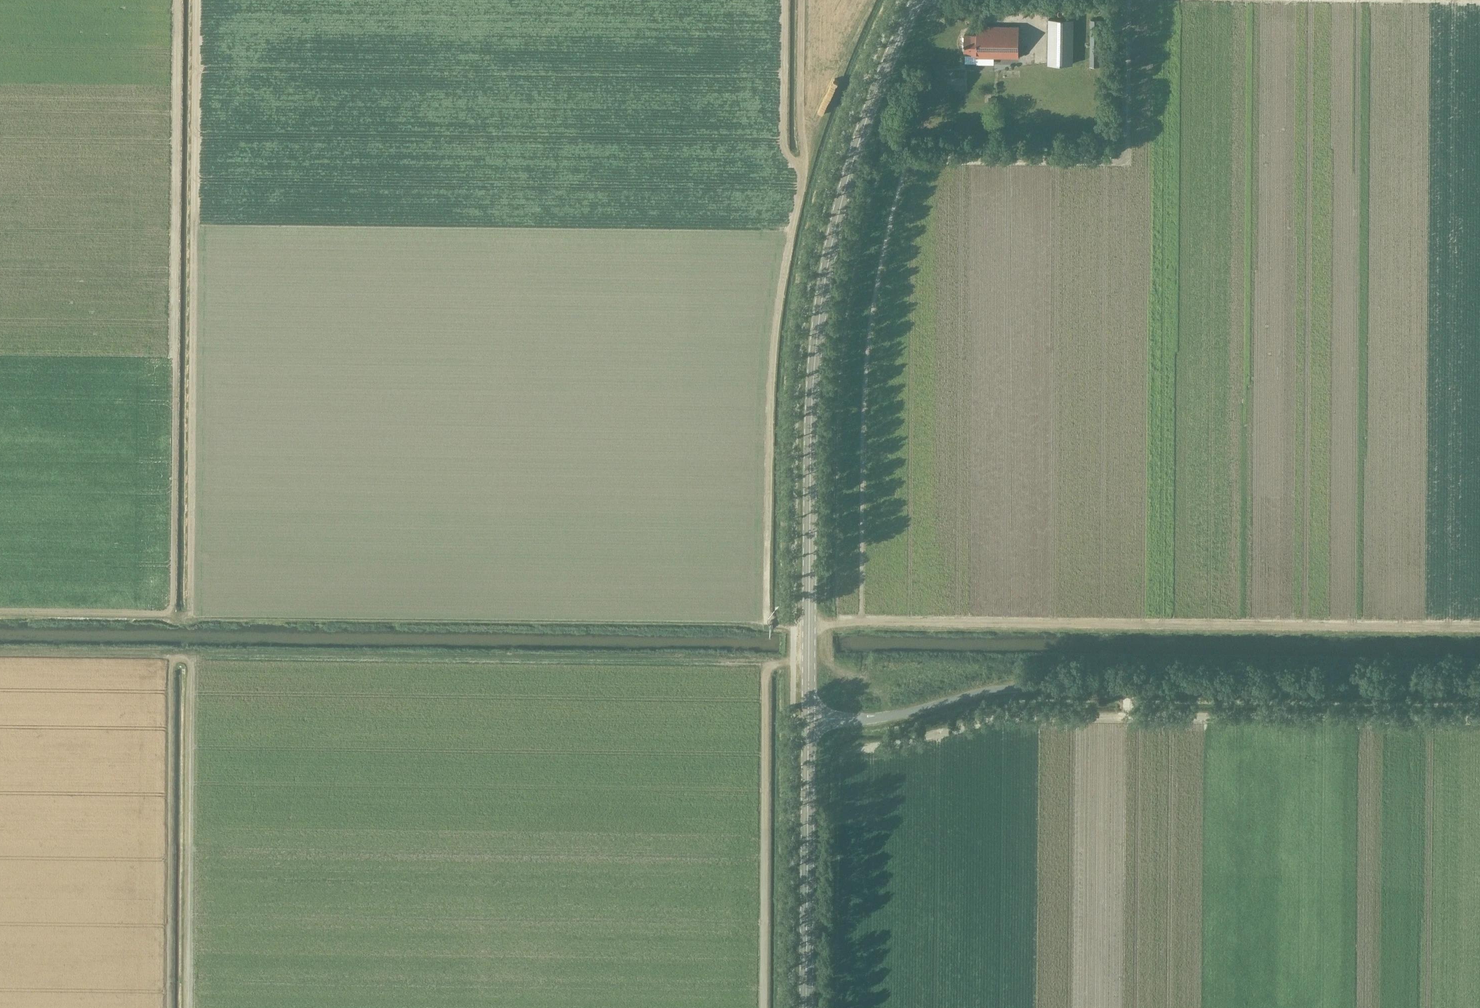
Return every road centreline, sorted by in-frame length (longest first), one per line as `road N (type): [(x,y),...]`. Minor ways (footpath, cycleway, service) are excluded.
road 1 (track): [(786,0),(786,147),(802,163),(773,331),(769,613),(776,622),(1431,634)]
road 2 (secondary): [(808,712),(810,437),(820,308),(858,146),(917,0)]
road 3 (unclassified): [(1479,691),(1010,687),(843,719)]
road 4 (secondary): [(806,1007),(808,726)]

